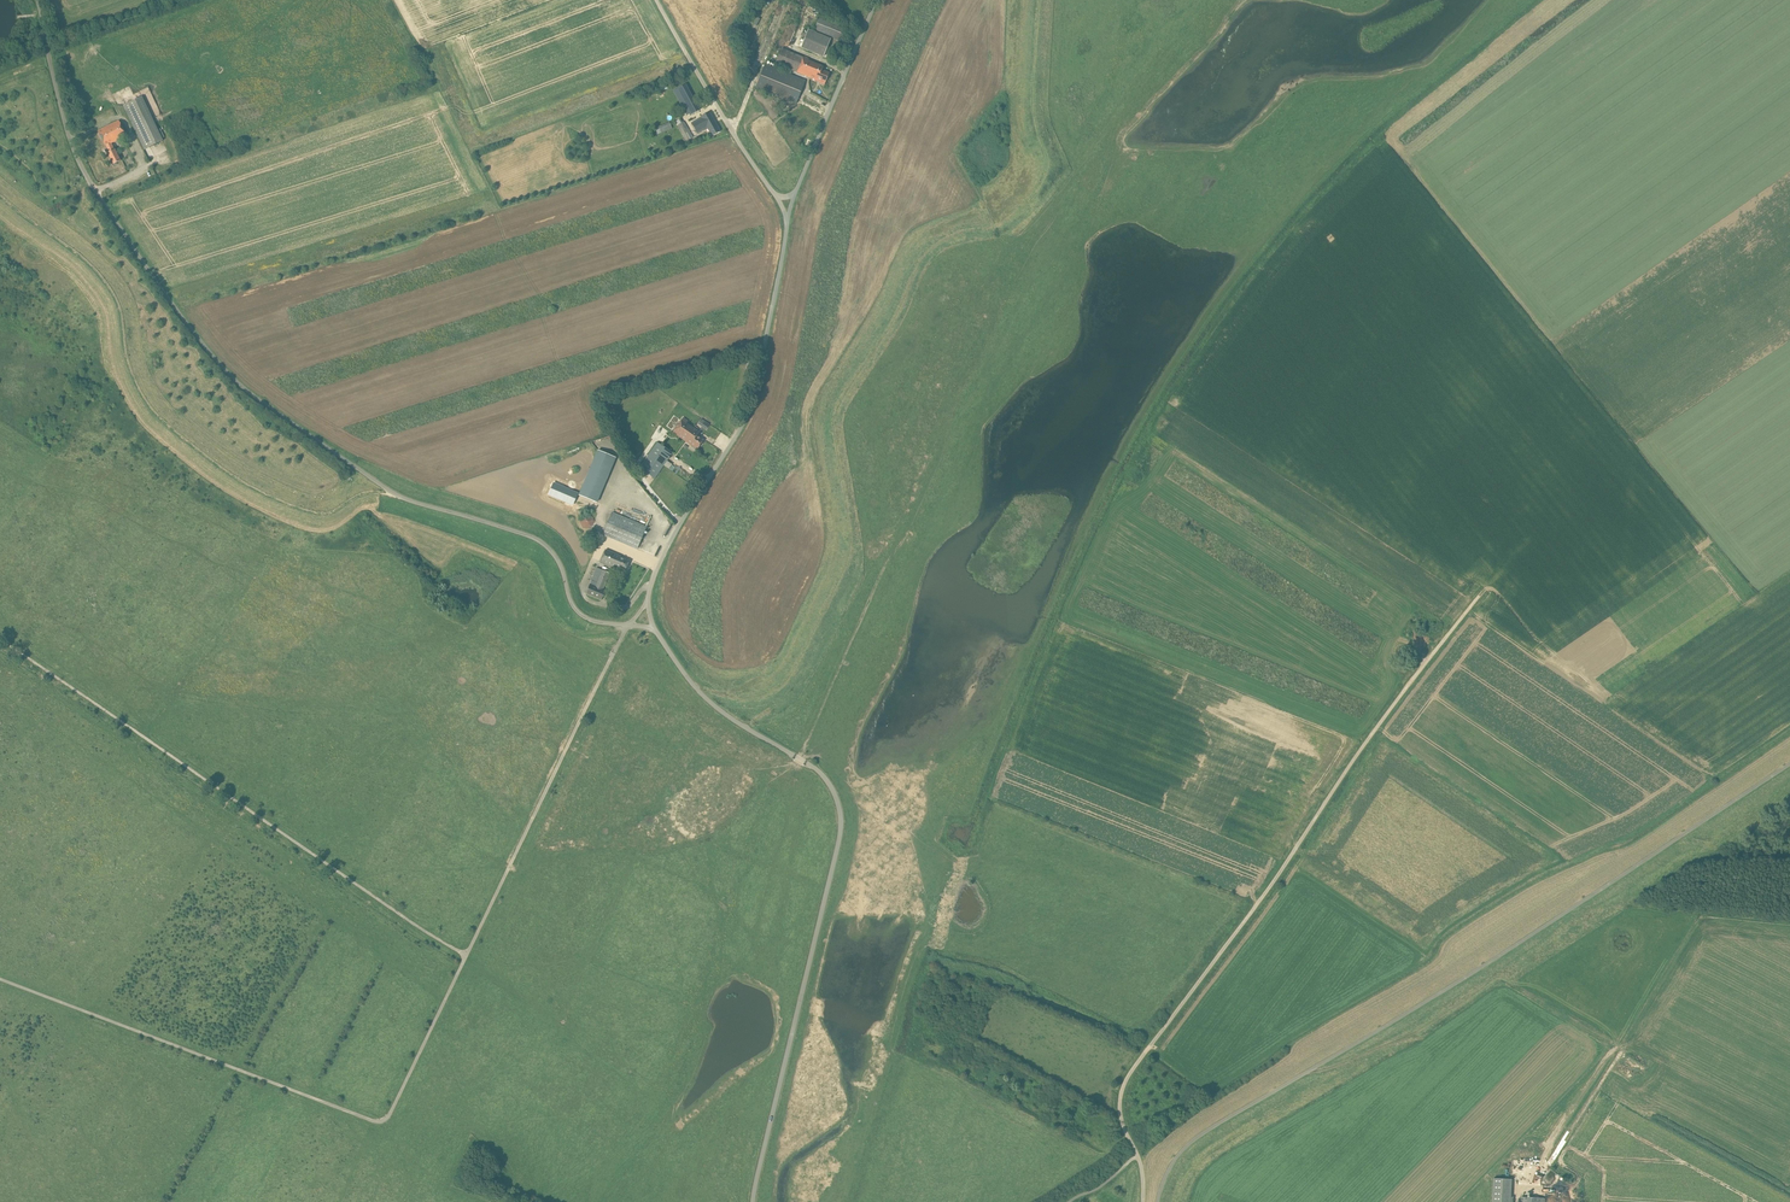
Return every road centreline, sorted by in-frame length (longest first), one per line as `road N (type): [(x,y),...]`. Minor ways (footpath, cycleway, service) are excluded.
road 1 (unclassified): [(629,624),(578,612),(556,557),(537,539),(394,493),(219,364),(82,167),(38,0)]
road 2 (unclassified): [(1158,1201),(1177,1157),(1208,1129),(1457,983),(1789,763)]
road 3 (unclassified): [(1143,1201),(1141,1166),(1121,1117),(1125,1082),(1479,596)]
road 4 (unclassified): [(753,1201),(842,829),(839,807),(822,774),(702,694),(653,627)]
road 5 (track): [(801,759),(907,513),(980,314),(1075,173)]
road 6 (unclassified): [(466,956),(389,1115),(378,1121),(0,979)]
road 7 (unclassified): [(466,956),(0,639)]
road 8 (unclassified): [(648,604),(669,543),(751,406),(788,219)]
road 9 (unclassified): [(775,195),(656,0)]
road 10 (unclassified): [(794,194),(877,0)]

